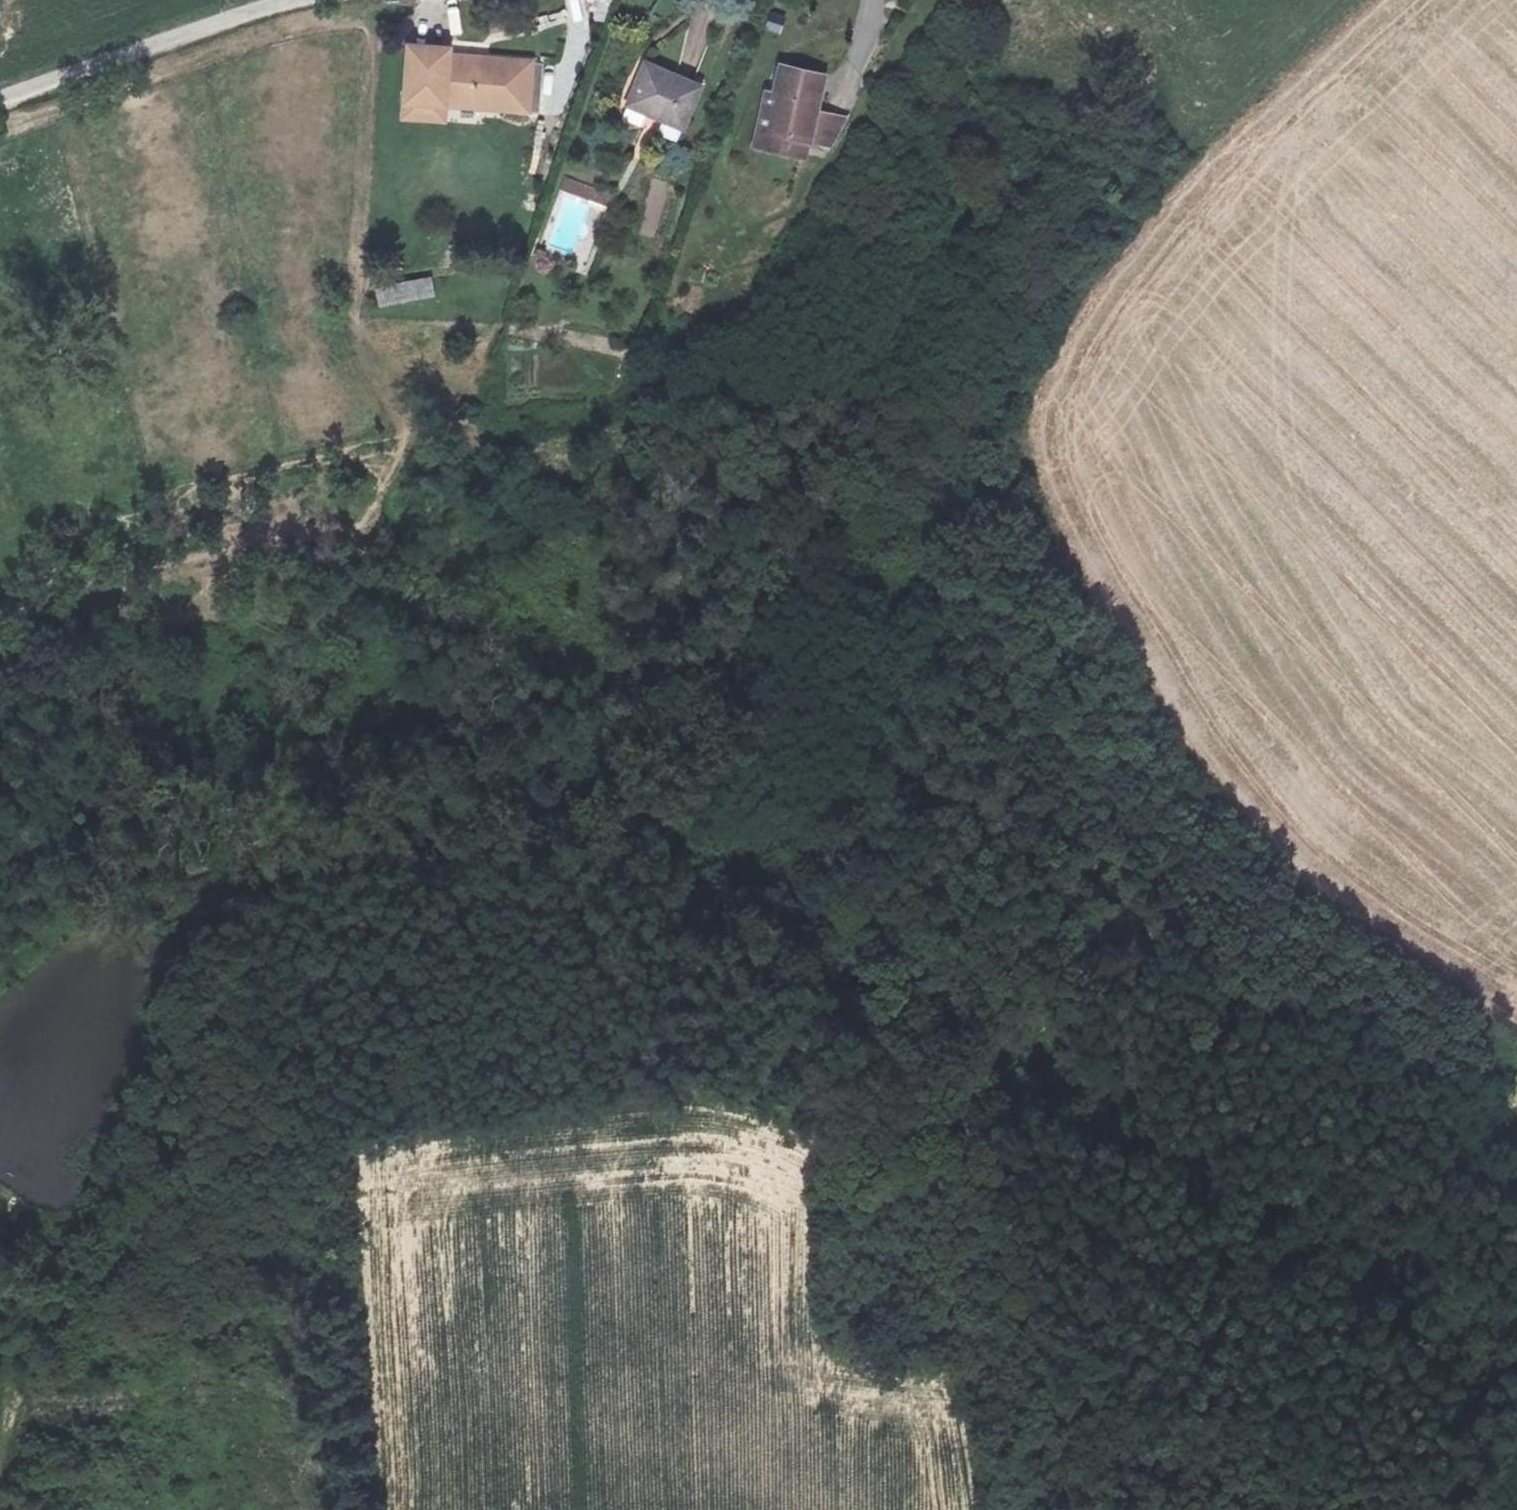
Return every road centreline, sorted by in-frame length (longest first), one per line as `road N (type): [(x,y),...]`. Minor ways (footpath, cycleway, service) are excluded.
road 1 (unclassified): [(312,0),(0,102)]

